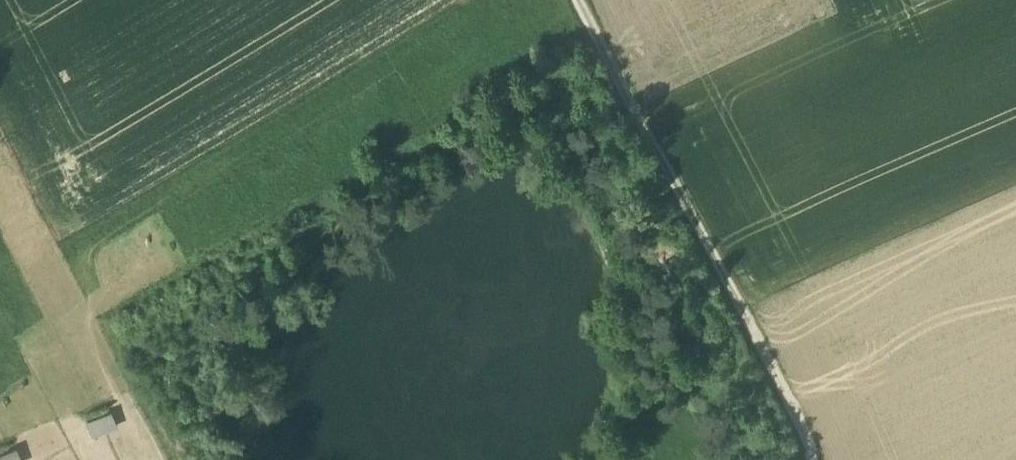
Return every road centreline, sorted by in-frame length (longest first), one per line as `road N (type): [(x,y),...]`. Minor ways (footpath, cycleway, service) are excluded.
road 1 (track): [(817,459),(579,0)]

